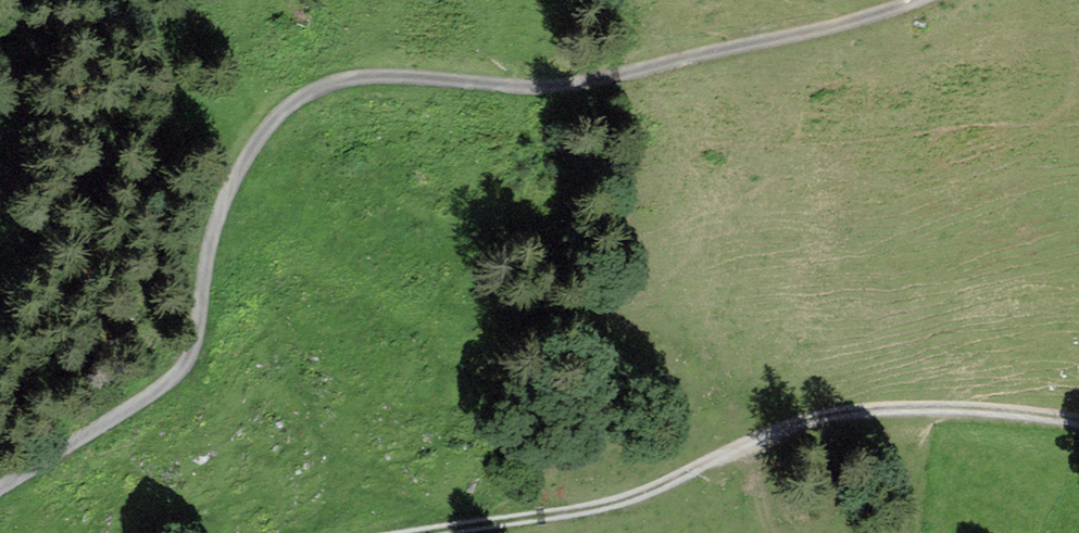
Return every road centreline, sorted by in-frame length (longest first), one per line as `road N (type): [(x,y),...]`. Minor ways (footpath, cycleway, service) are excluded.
road 1 (track): [(911,0),(826,35),(520,91),(318,88),(241,161),(182,378),(0,491)]
road 2 (track): [(456,532),(611,510),(785,436),(907,415),(1078,434)]

